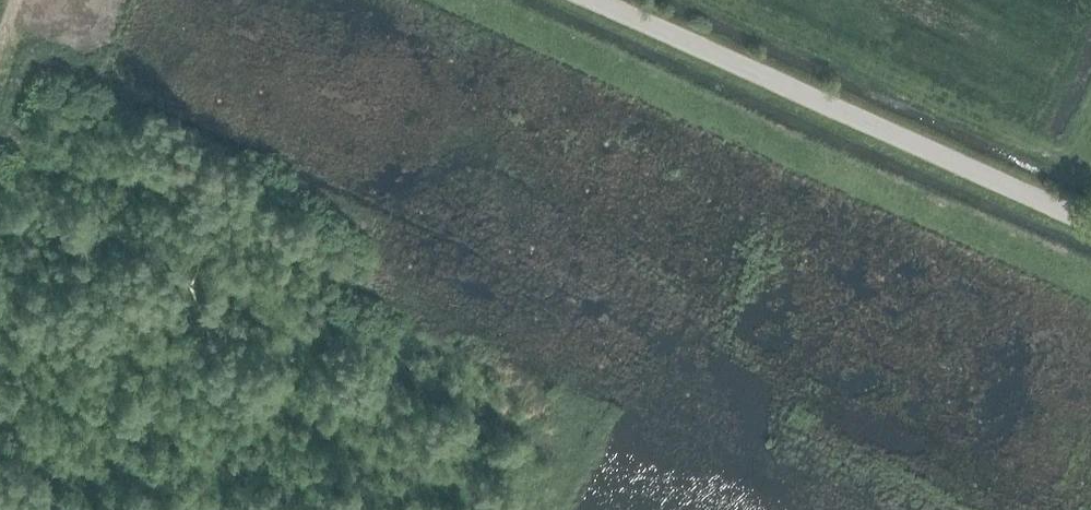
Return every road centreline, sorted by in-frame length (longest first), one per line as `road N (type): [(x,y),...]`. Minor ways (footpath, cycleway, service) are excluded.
road 1 (unclassified): [(1090,226),(590,0)]

